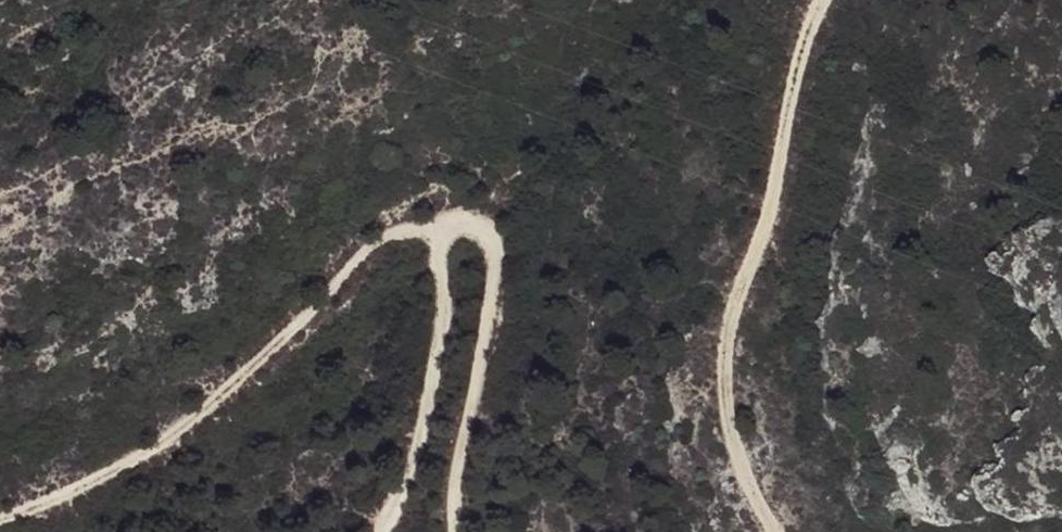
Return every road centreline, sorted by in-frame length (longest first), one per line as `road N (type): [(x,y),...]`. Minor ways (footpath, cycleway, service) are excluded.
road 1 (track): [(0,519),(70,496),(165,437),(367,254),(419,236),(451,268),(453,331),(389,531)]
road 2 (track): [(775,531),(742,462),(730,356),(782,197),(822,0)]
road 3 (track): [(419,236),(456,209),(494,227),(502,257),(464,531)]

